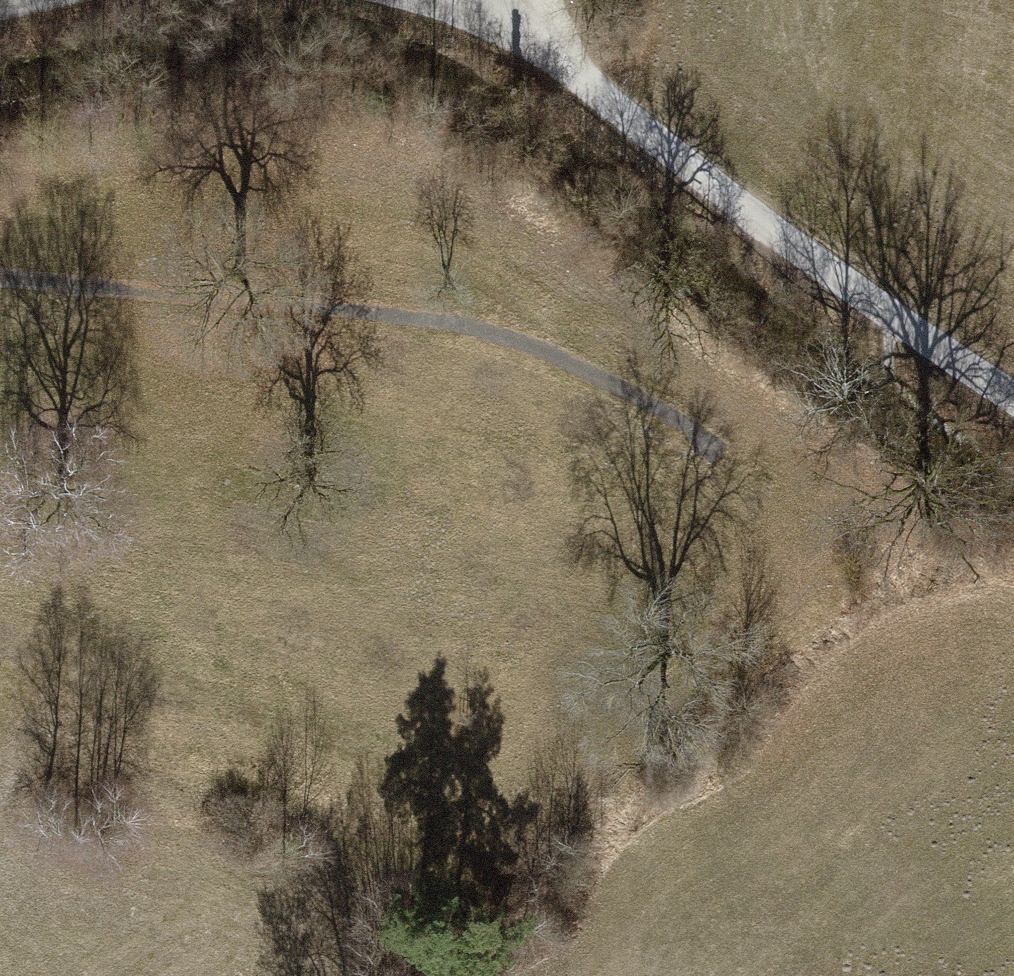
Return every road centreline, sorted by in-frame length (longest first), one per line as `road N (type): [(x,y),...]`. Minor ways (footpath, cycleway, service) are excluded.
road 1 (track): [(0,280),(471,329),(578,369),(712,448)]
road 2 (unclassified): [(1013,393),(802,256),(553,64),(413,0)]

